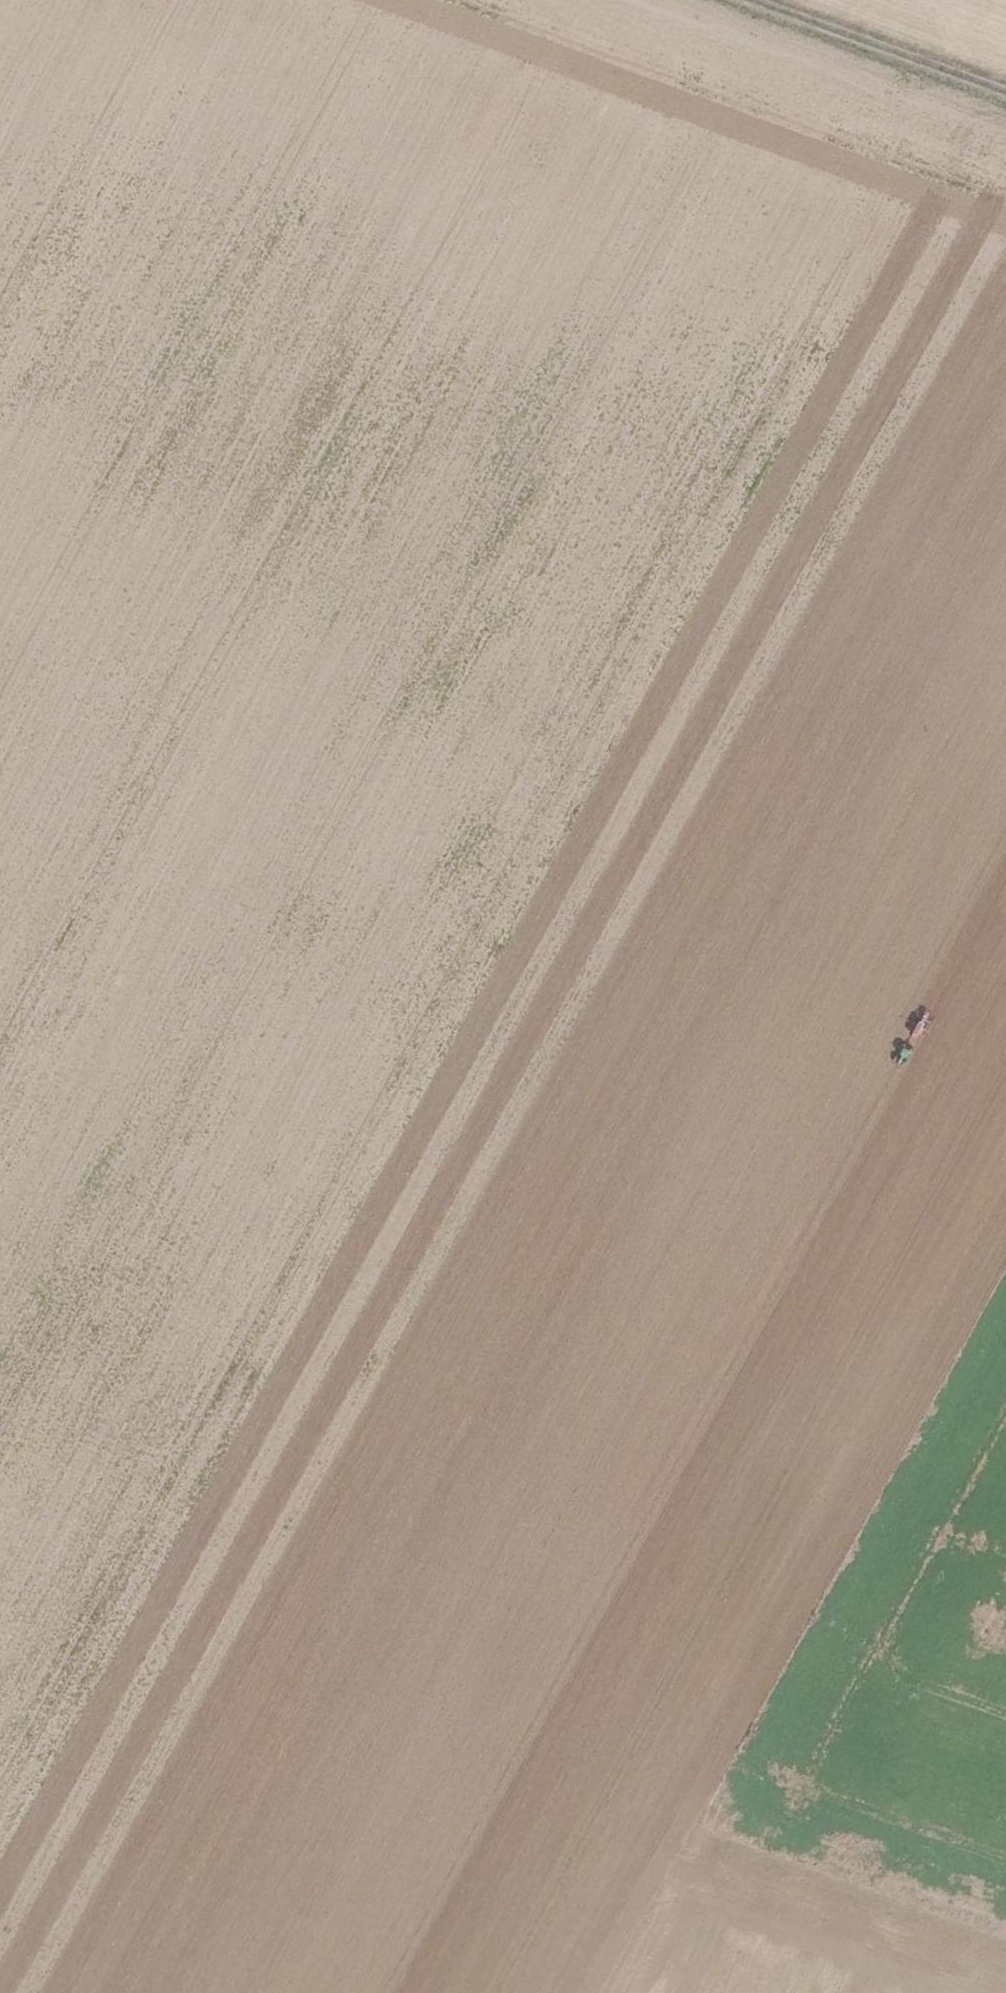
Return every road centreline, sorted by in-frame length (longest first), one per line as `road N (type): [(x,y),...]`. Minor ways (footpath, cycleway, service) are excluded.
road 1 (track): [(754,0),(1005,92)]

